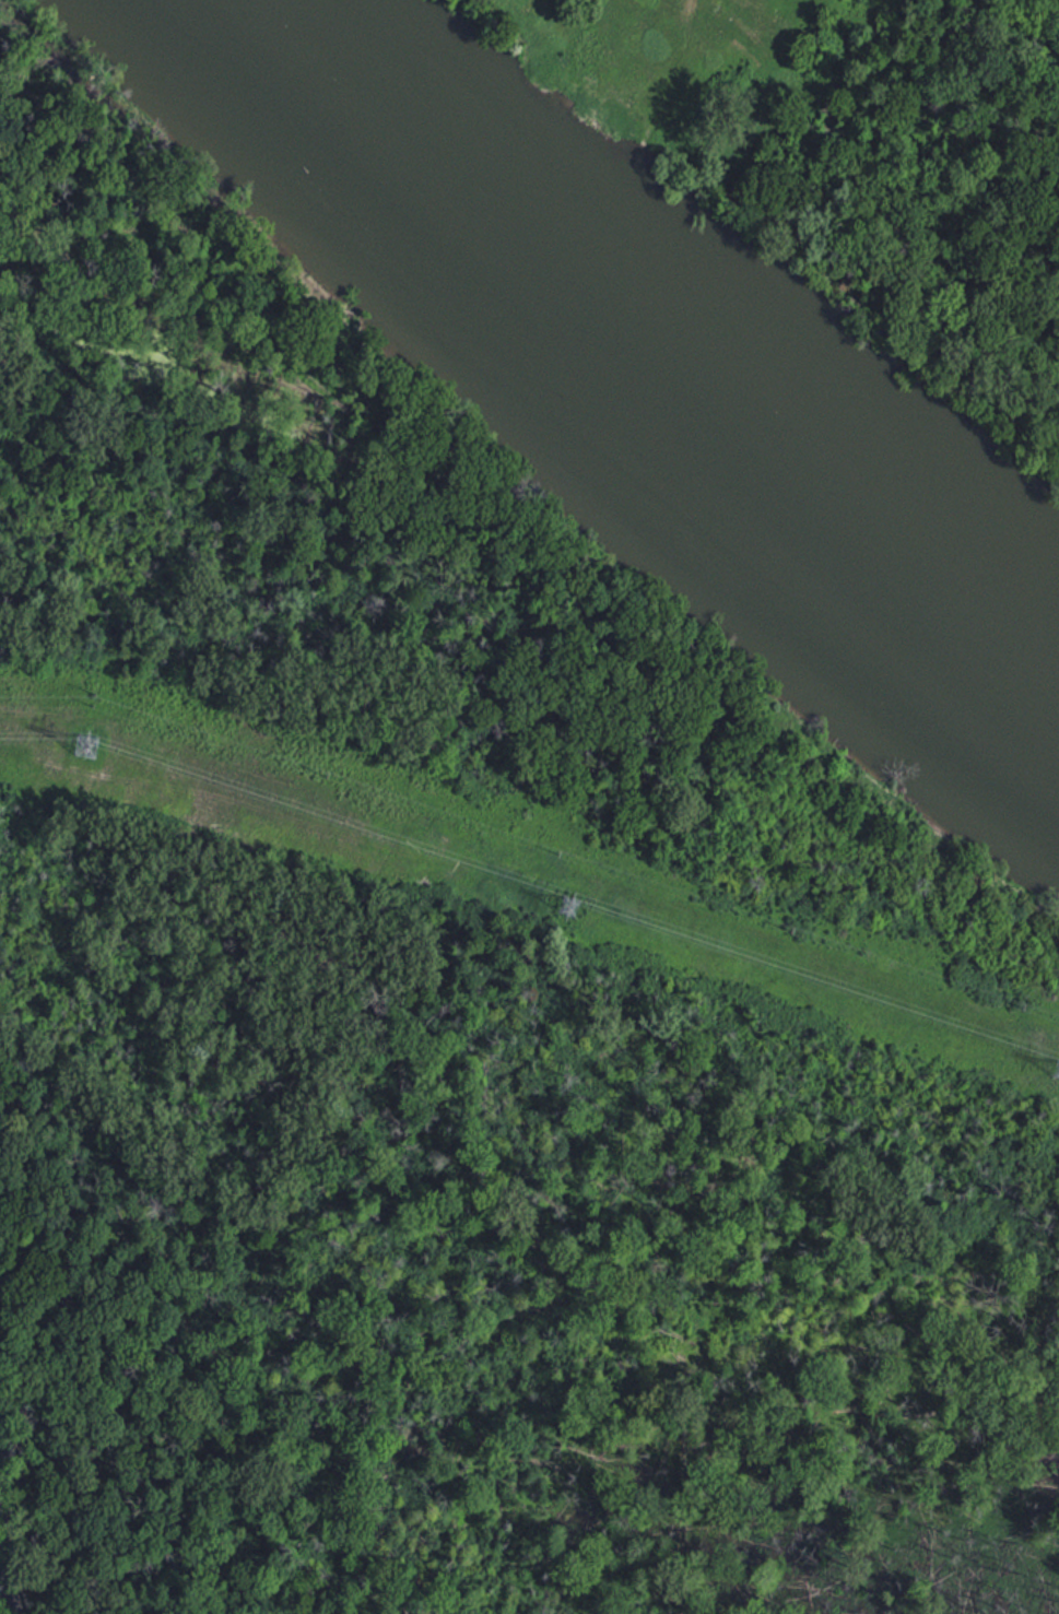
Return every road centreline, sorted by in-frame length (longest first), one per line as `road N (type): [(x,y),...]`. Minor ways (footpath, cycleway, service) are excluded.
road 1 (track): [(1058,1008),(882,900),(684,753),(605,650),(0,102)]

